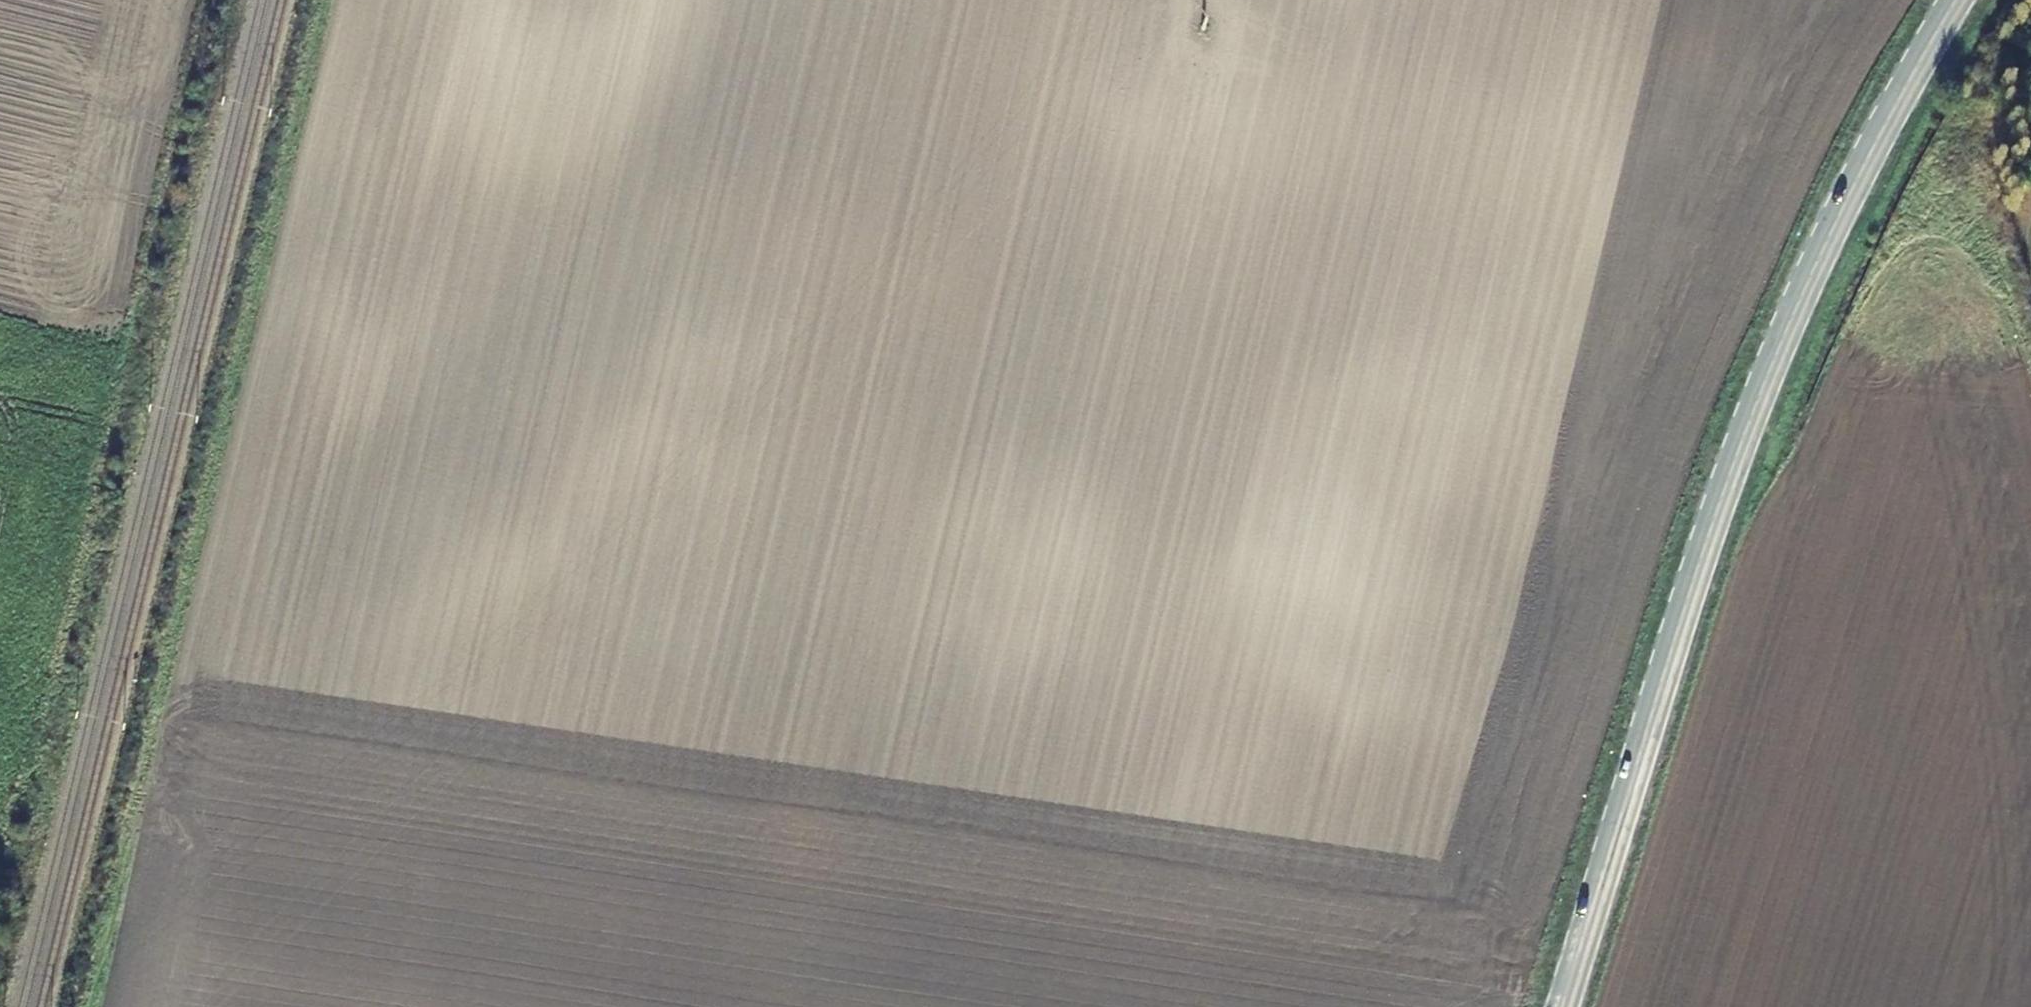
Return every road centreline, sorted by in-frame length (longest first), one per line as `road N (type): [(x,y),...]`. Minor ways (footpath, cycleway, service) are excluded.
road 1 (tertiary): [(1566,1006),(1716,512),(1780,344),(1868,152),(1959,0)]

